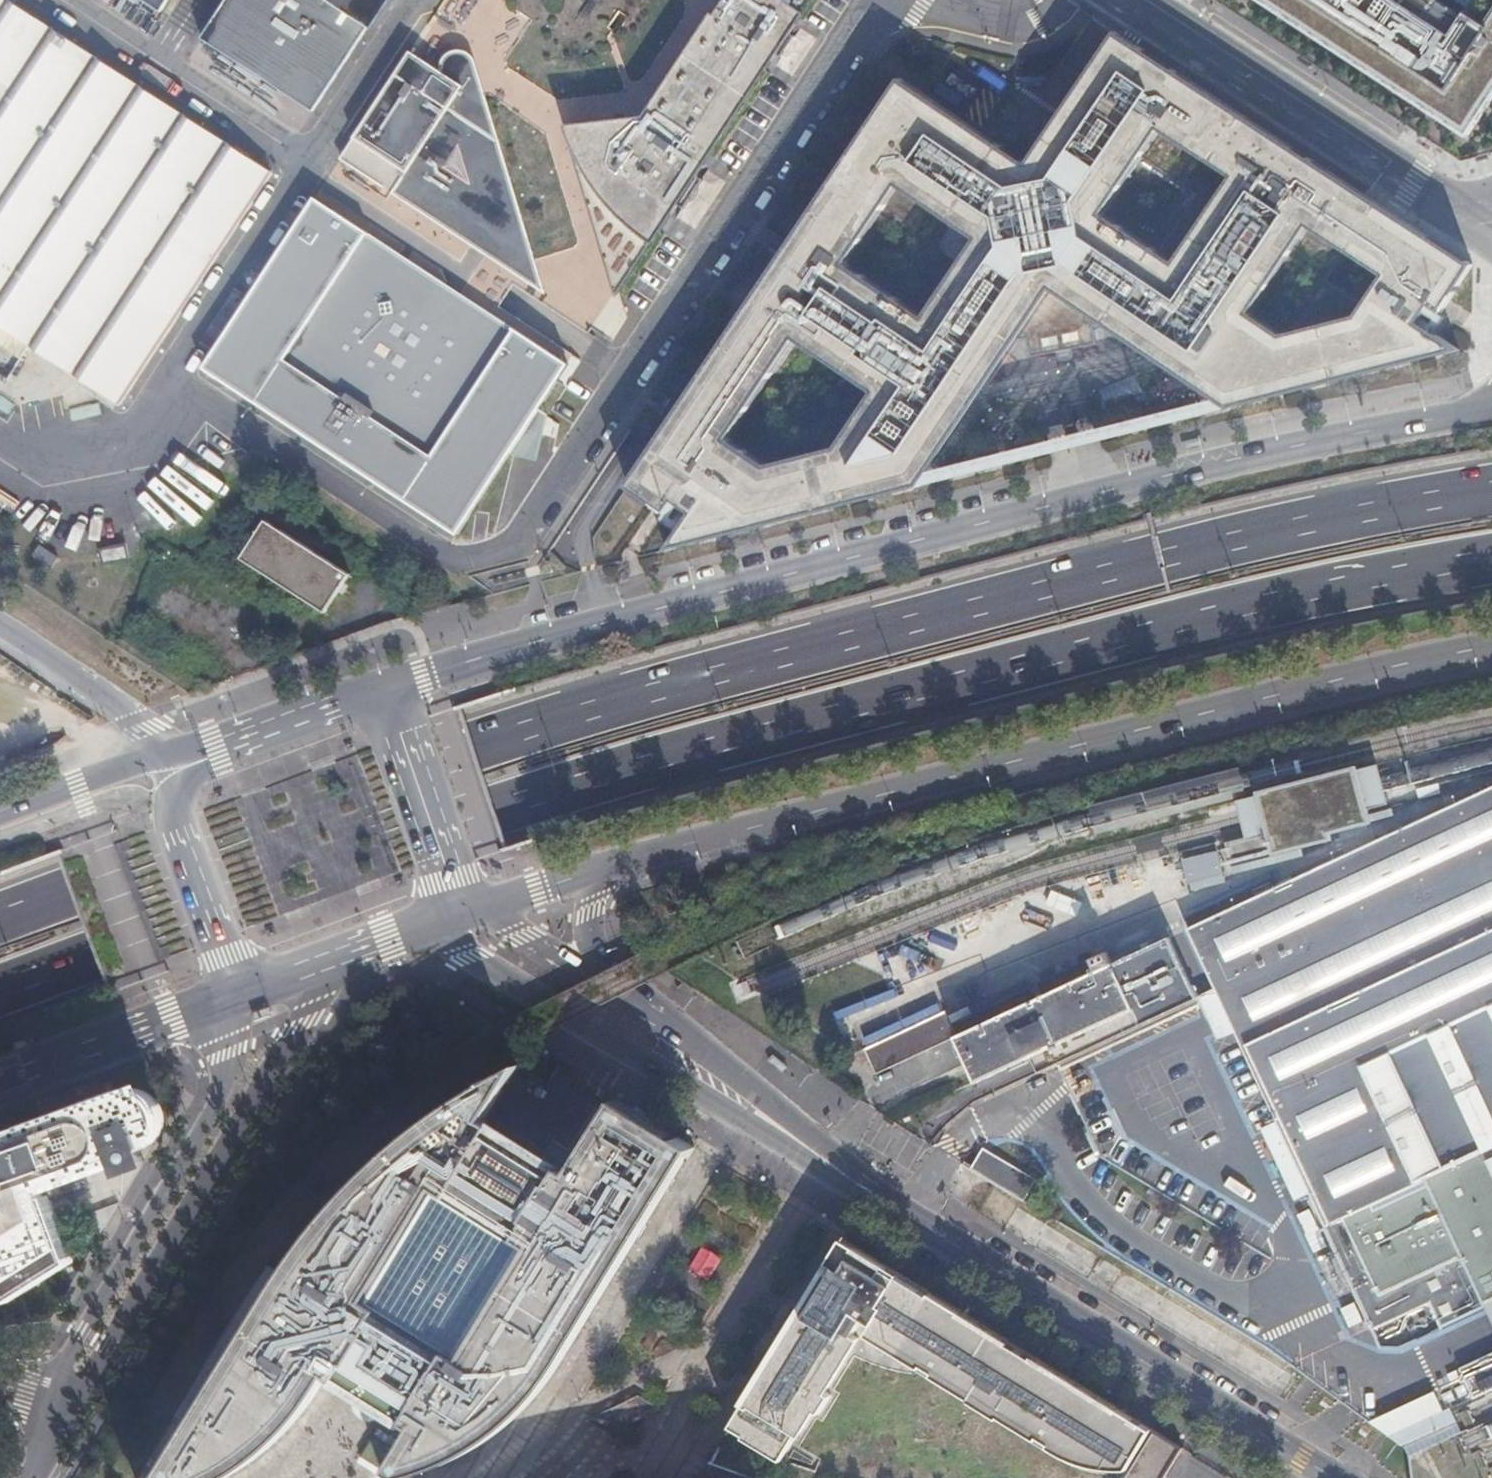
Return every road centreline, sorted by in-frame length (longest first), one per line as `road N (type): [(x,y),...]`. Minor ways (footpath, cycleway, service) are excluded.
road 1 (motorway): [(0,1006),(500,807),(1048,658),(1336,586),(1491,558)]
road 2 (motorway): [(1491,491),(1288,529),(655,693),(0,916)]
road 3 (tertiary): [(1469,413),(711,594),(387,692)]
road 4 (tertiary): [(610,868),(1491,648)]
road 5 (tertiary): [(866,1187),(1336,1477)]
road 6 (residential): [(55,1402),(108,1348),(324,970)]
road 7 (tertiary): [(459,910),(473,951),(734,1118),(866,1187)]
road 8 (residential): [(229,1002),(223,1097),(83,1330),(55,1402)]
road 9 (unclassified): [(1146,0),(1488,217)]
road 10 (tertiary): [(866,1187),(621,985)]
road 11 (tertiary): [(459,910),(387,692)]
road 12 (tertiary): [(179,788),(173,824),(223,958),(229,1002)]
road 13 (residential): [(0,632),(137,722),(159,767)]
road 14 (motorway): [(0,1087),(169,1022)]
road 15 (tertiary): [(387,692),(218,752)]
road 16 (tertiary): [(621,985),(459,910)]
road 17 (tertiary): [(159,767),(0,814)]
road 18 (tertiary): [(459,910),(610,868)]
road 19 (tertiary): [(324,970),(459,910)]
road 20 (tertiary): [(621,985),(595,936),(596,896),(610,868)]

